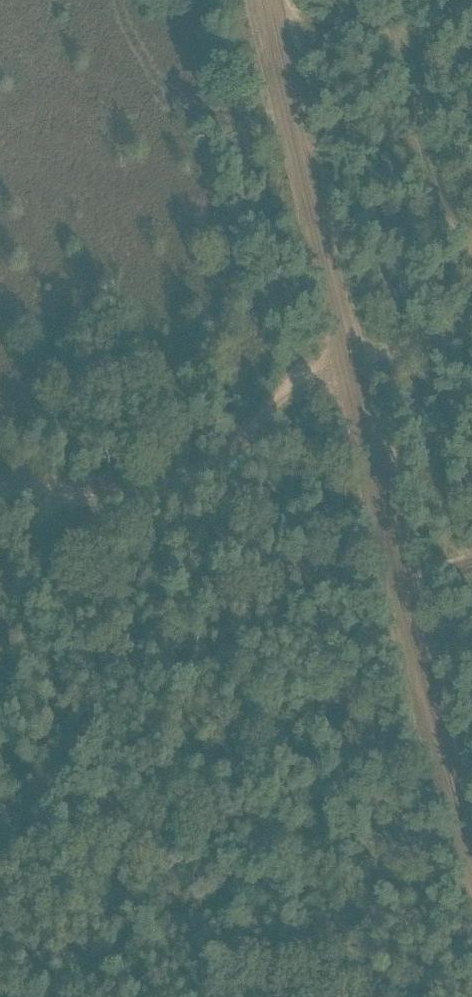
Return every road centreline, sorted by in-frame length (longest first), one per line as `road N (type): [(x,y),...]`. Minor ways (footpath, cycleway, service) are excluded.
road 1 (track): [(471,868),(432,732),(266,0)]
road 2 (track): [(0,501),(118,495),(284,425),(353,383)]

